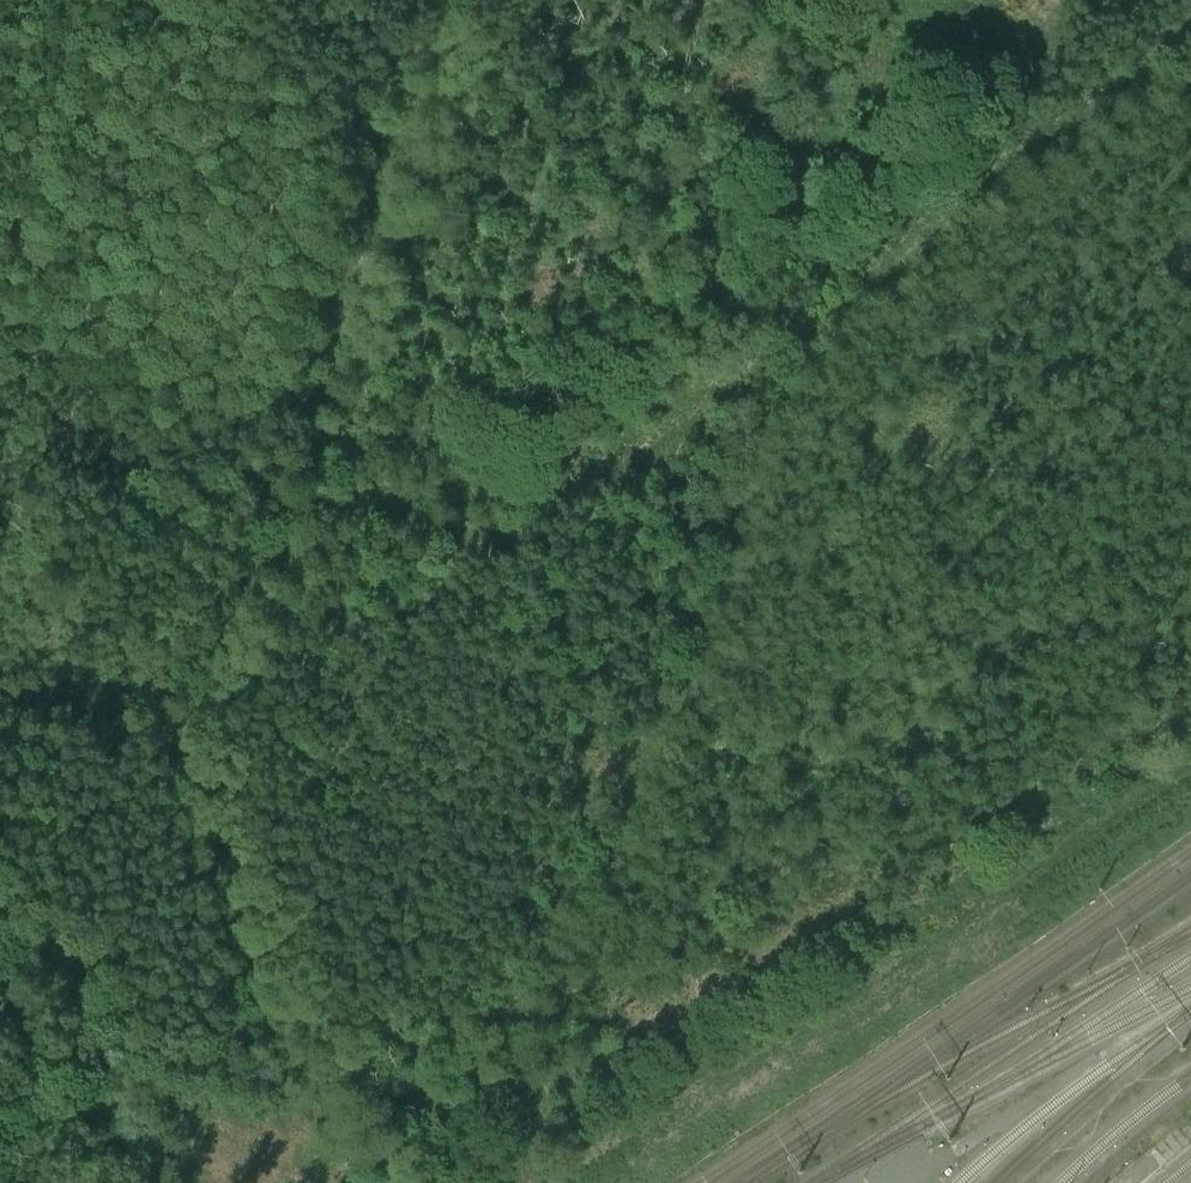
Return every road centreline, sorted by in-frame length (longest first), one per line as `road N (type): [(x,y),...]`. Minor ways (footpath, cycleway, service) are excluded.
road 1 (track): [(830,301),(727,555),(628,836),(496,1006),(250,1079),(161,1075),(112,1033),(0,898)]
road 2 (track): [(0,421),(274,461),(467,518),(515,511),(830,301)]
road 3 (track): [(830,301),(1190,39)]

